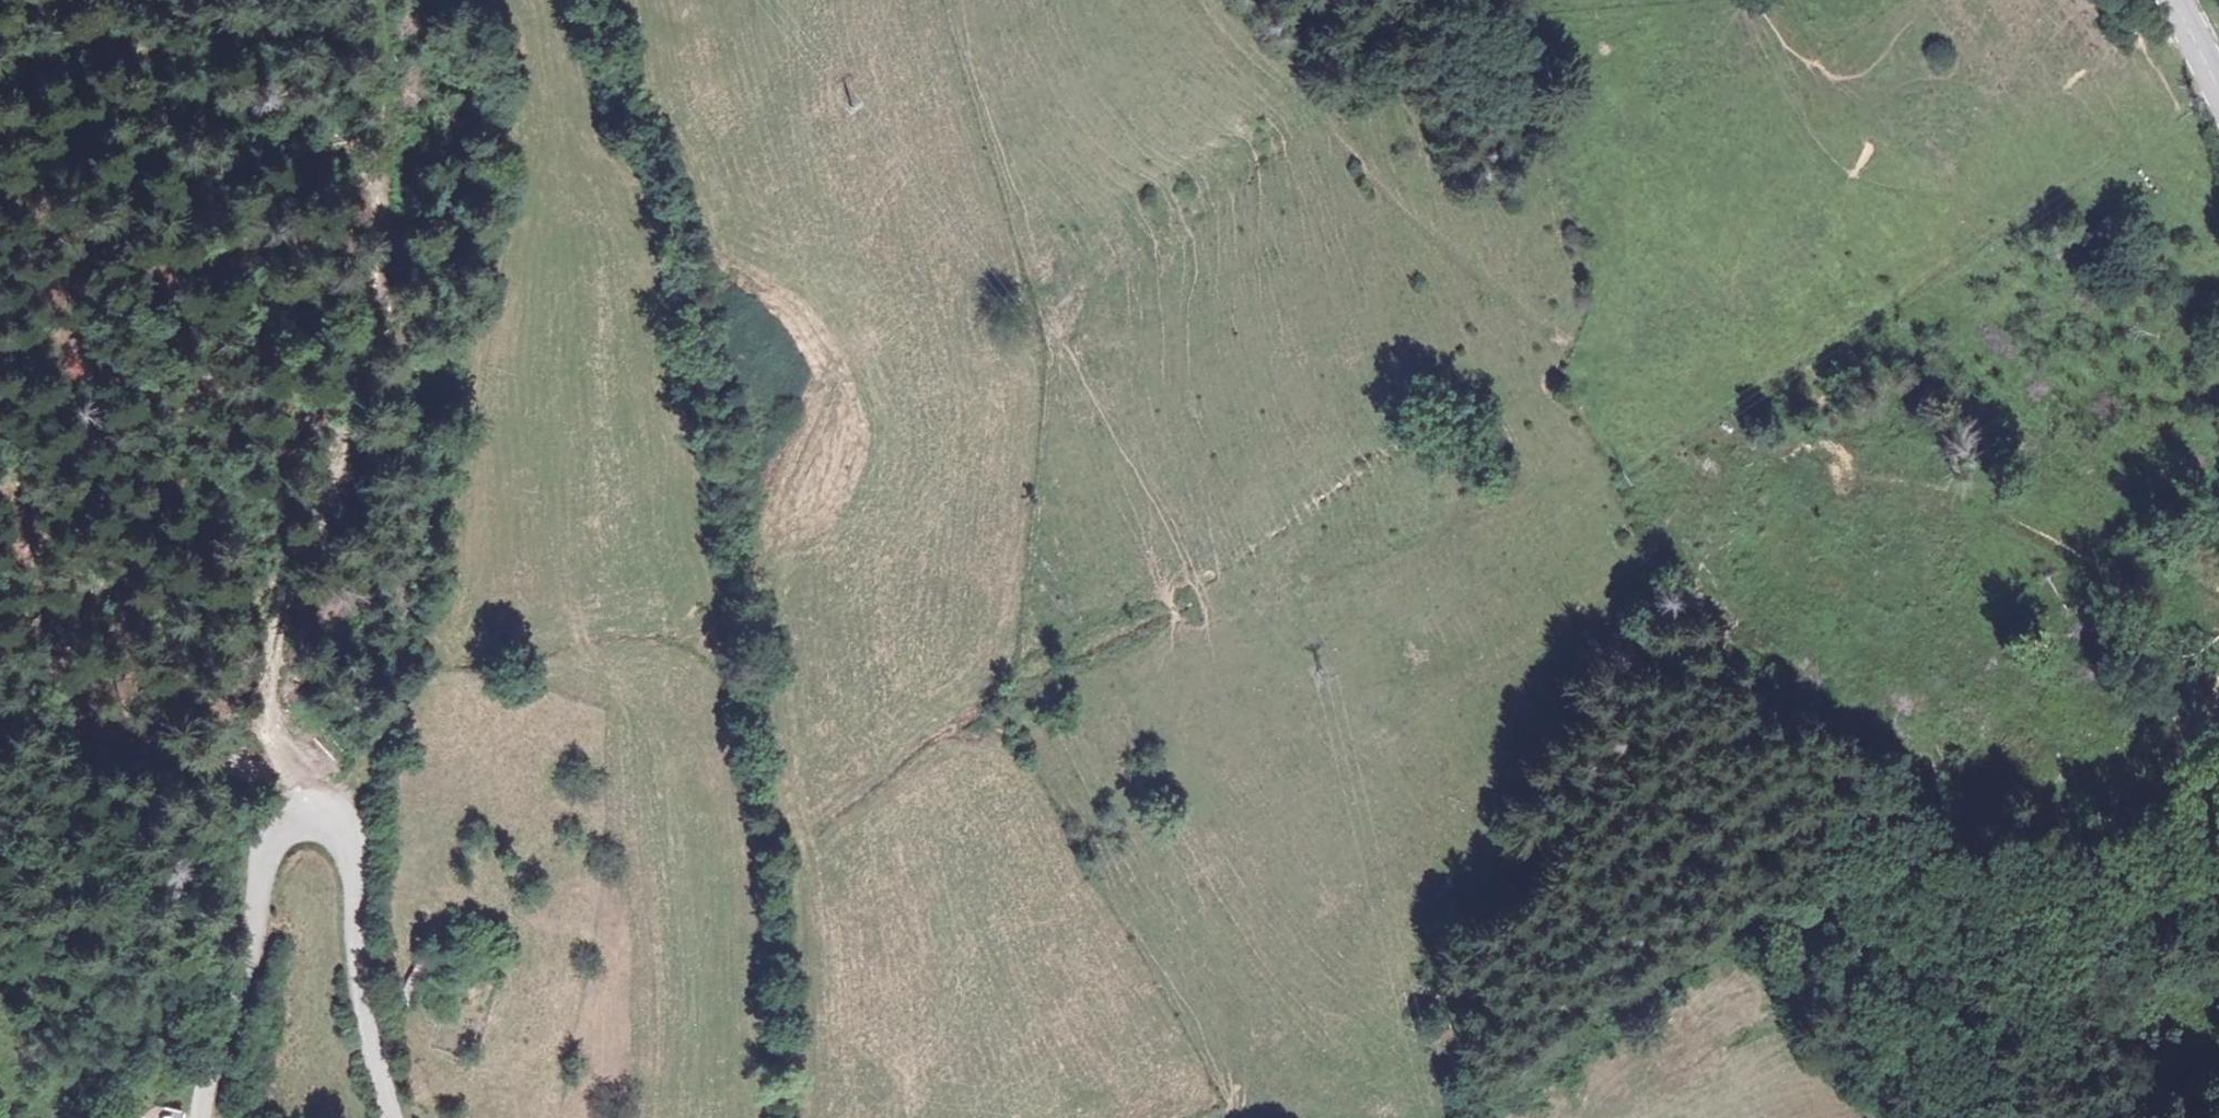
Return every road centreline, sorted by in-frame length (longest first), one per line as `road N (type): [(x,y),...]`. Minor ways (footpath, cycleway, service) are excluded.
road 1 (track): [(307,808),(280,753),(267,690),(271,651),(386,299),(374,0)]
road 2 (unclassified): [(209,1117),(218,1044),(258,930),(265,856),(280,811),(307,808),(344,826),(357,870),(394,1117)]

